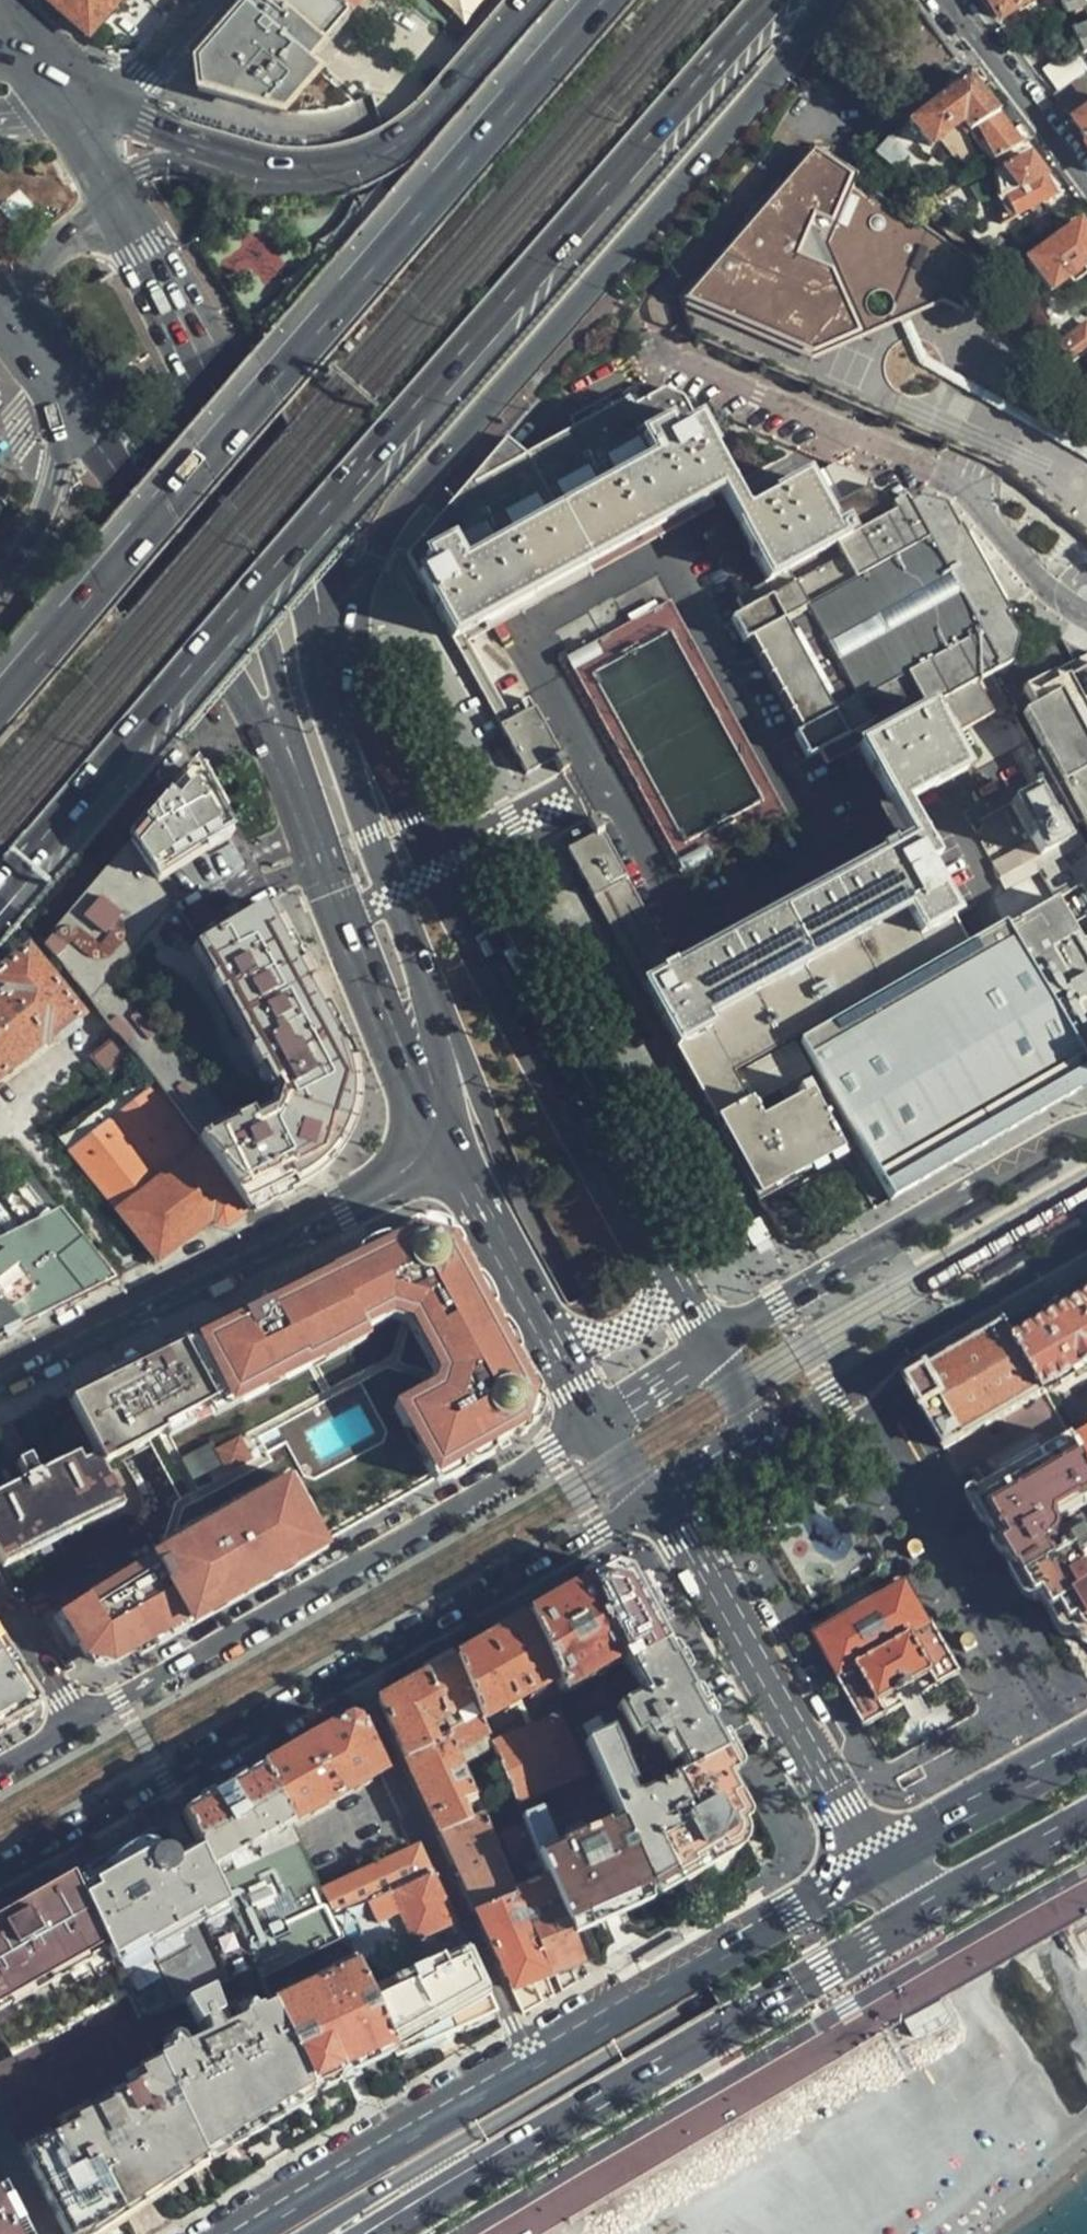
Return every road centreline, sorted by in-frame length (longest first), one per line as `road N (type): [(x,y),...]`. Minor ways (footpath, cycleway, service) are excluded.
road 1 (secondary): [(311,2233),(870,1904),(882,1882),(873,1821),(521,1205),(438,1013)]
road 2 (trunk): [(0,888),(766,0)]
road 3 (trunk): [(607,0),(0,703)]
road 4 (secondary): [(57,387),(133,483),(255,681),(343,921),(445,1147)]
road 5 (trunk): [(348,648),(402,512),(779,57),(816,0)]
road 6 (primary): [(379,2233),(975,1881)]
road 7 (secondary): [(652,1252),(486,955),(348,648)]
road 8 (secondary): [(599,1422),(77,1724)]
road 9 (residential): [(658,340),(973,486),(1050,587),(1086,615)]
road 10 (secondary): [(348,648),(310,558),(110,193)]
road 11 (secondary): [(0,1375),(445,1147)]
road 12 (residential): [(1068,1755),(850,1380)]
road 13 (secondary): [(1086,1129),(712,1348)]
road 14 (residential): [(529,2063),(351,1668)]
road 15 (secondary): [(654,1501),(876,1863)]
road 16 (secondary): [(0,1874),(351,1668)]
road 17 (primary): [(876,1863),(529,2063)]
road 18 (secondary): [(438,1013),(350,766),(348,648)]
road 19 (secondary): [(351,1668),(654,1501)]
road 20 (primary): [(529,2063),(243,2233)]
road 21 (secondary): [(850,1380),(1086,1237)]
road 22 (trunk): [(328,173),(238,157),(62,106)]
road 23 (trunk): [(531,0),(415,129),(328,173)]
road 24 (tertiary): [(1086,191),(943,0)]
road 25 (trunk): [(328,173),(267,187),(163,165),(110,193)]
road 26 (secondary): [(110,193),(49,253),(28,300),(57,387)]
road 27 (primary): [(1068,1755),(876,1863)]
road 28 (trunk): [(57,387),(68,438),(53,506),(0,585)]
road 29 (residential): [(62,106),(125,92),(216,0)]
road 30 (secondary): [(532,1308),(573,1335),(635,1325),(654,1296),(652,1252)]
road 31 (secondary): [(445,1147),(532,1308)]
road 32 (residential): [(77,1724),(0,1594)]
road 33 (secondary): [(445,1147),(454,1100),(438,1013)]
road 34 (secondary): [(712,1348),(599,1422)]
road 35 (secondary): [(737,1449),(850,1380)]
road 36 (secondary): [(532,1308),(599,1422)]
road 37 (primary): [(975,1881),(1086,1819)]

